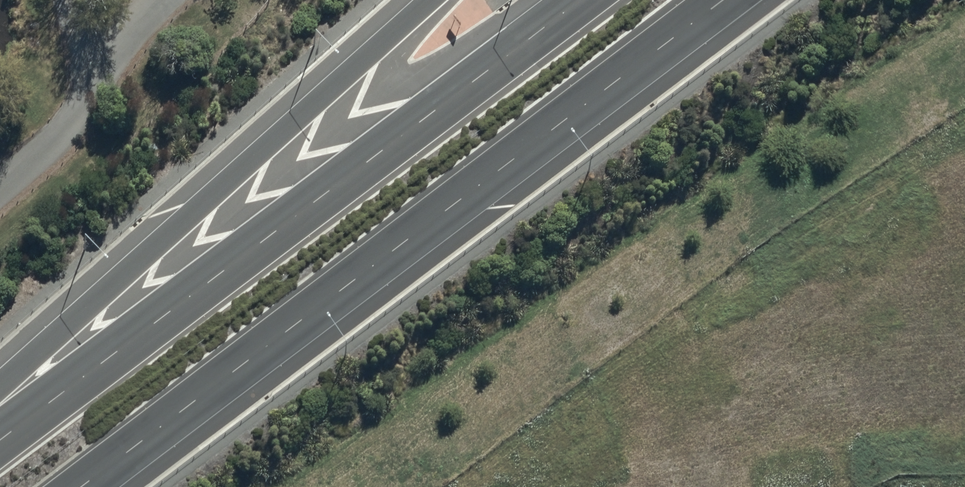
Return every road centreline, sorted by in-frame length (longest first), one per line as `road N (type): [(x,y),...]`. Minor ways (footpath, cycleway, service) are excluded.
road 1 (motorway): [(722,0),(80,486)]
road 2 (motorway): [(0,440),(578,0)]
road 3 (trunk): [(0,387),(424,0)]

